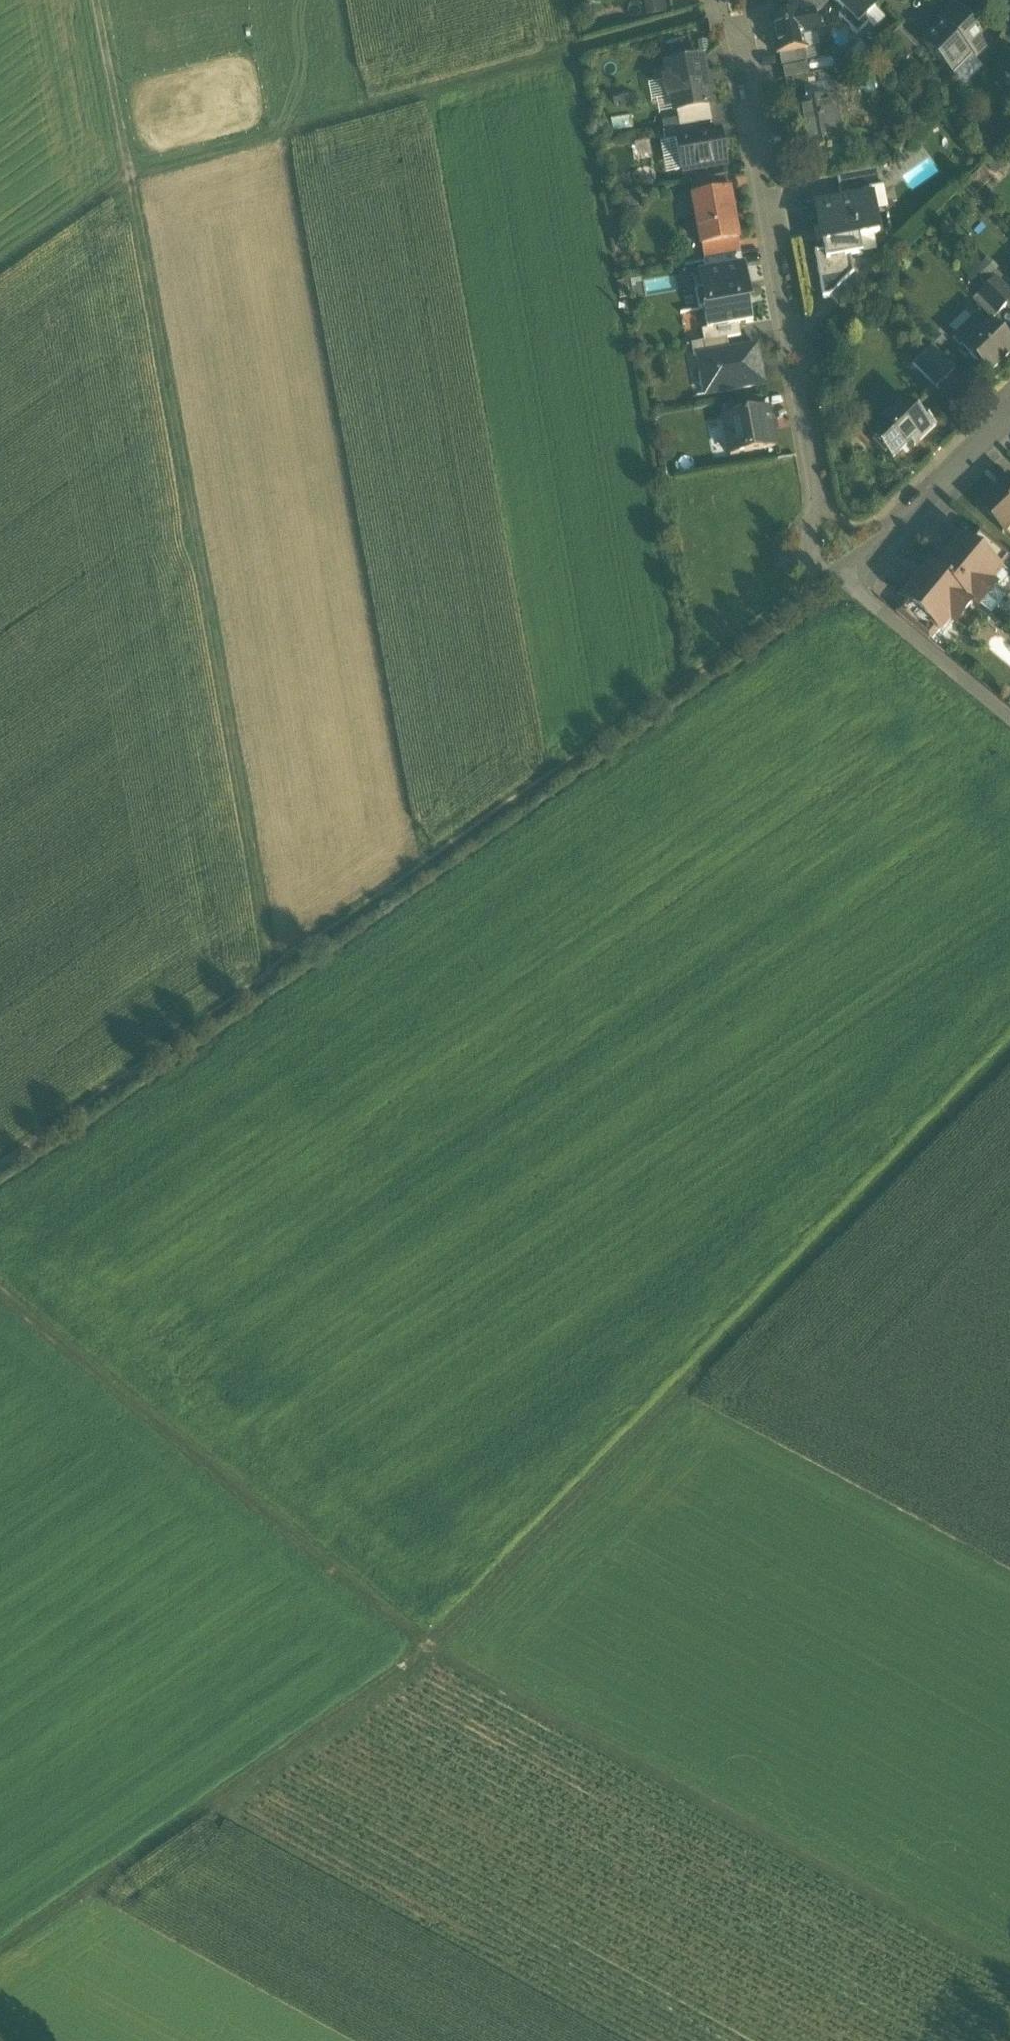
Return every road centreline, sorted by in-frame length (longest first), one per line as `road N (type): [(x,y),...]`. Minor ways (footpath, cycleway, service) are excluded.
road 1 (track): [(1009,1057),(427,1648),(0,1952)]
road 2 (track): [(0,1298),(427,1648),(1009,1968)]
road 3 (track): [(833,575),(0,1173)]
road 4 (track): [(97,0),(276,974)]
road 5 (track): [(0,271),(128,180),(733,7)]
road 6 (residential): [(732,0),(820,507),(813,561),(833,575)]
road 7 (residential): [(1009,415),(891,535),(833,575)]
road 8 (residential): [(833,575),(1009,716)]

